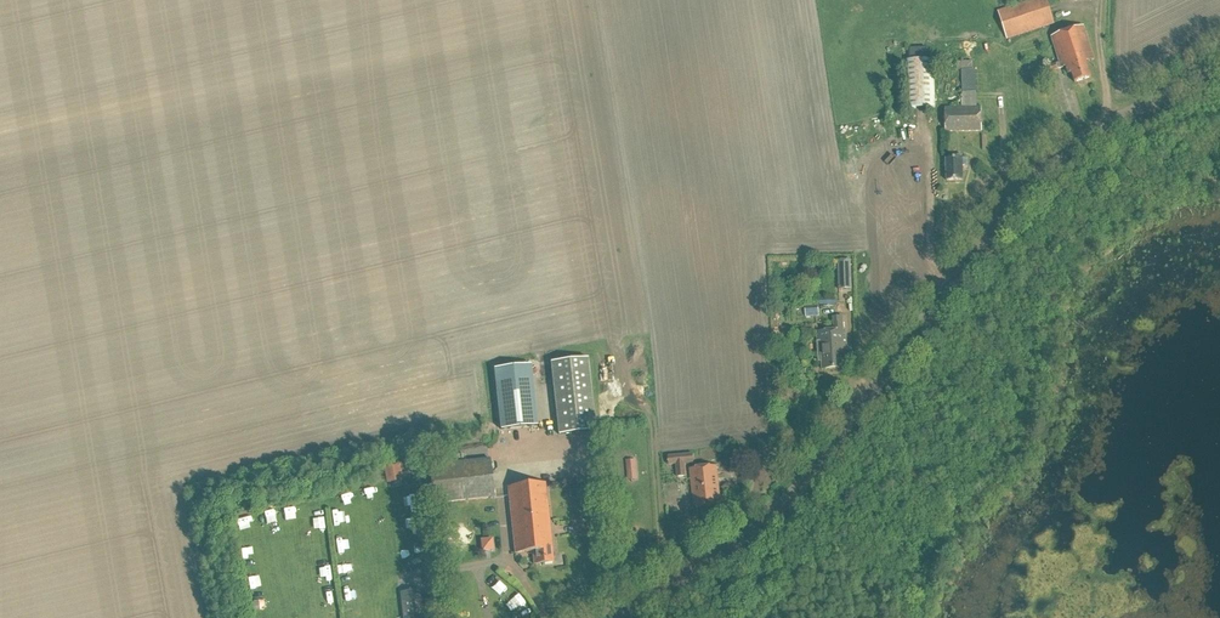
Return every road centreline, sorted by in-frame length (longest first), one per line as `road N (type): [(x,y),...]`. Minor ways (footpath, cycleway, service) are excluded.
road 1 (unclassified): [(613,617),(747,535),(799,489),(1026,182),(1079,138),(1219,68)]

